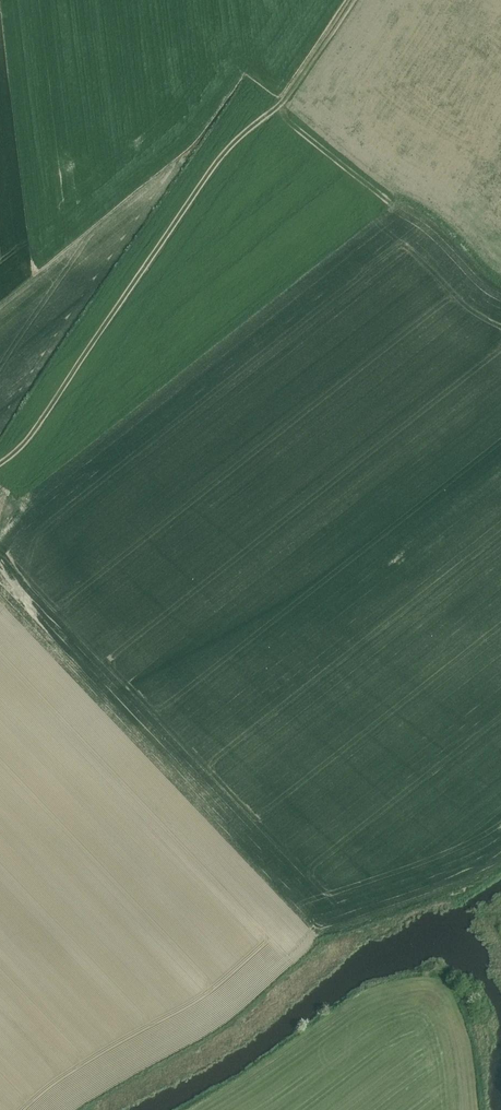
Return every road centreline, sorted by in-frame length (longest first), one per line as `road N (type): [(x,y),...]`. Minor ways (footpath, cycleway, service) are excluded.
road 1 (track): [(192,196),(224,153),(286,101),(352,0)]
road 2 (track): [(0,550),(110,698)]

